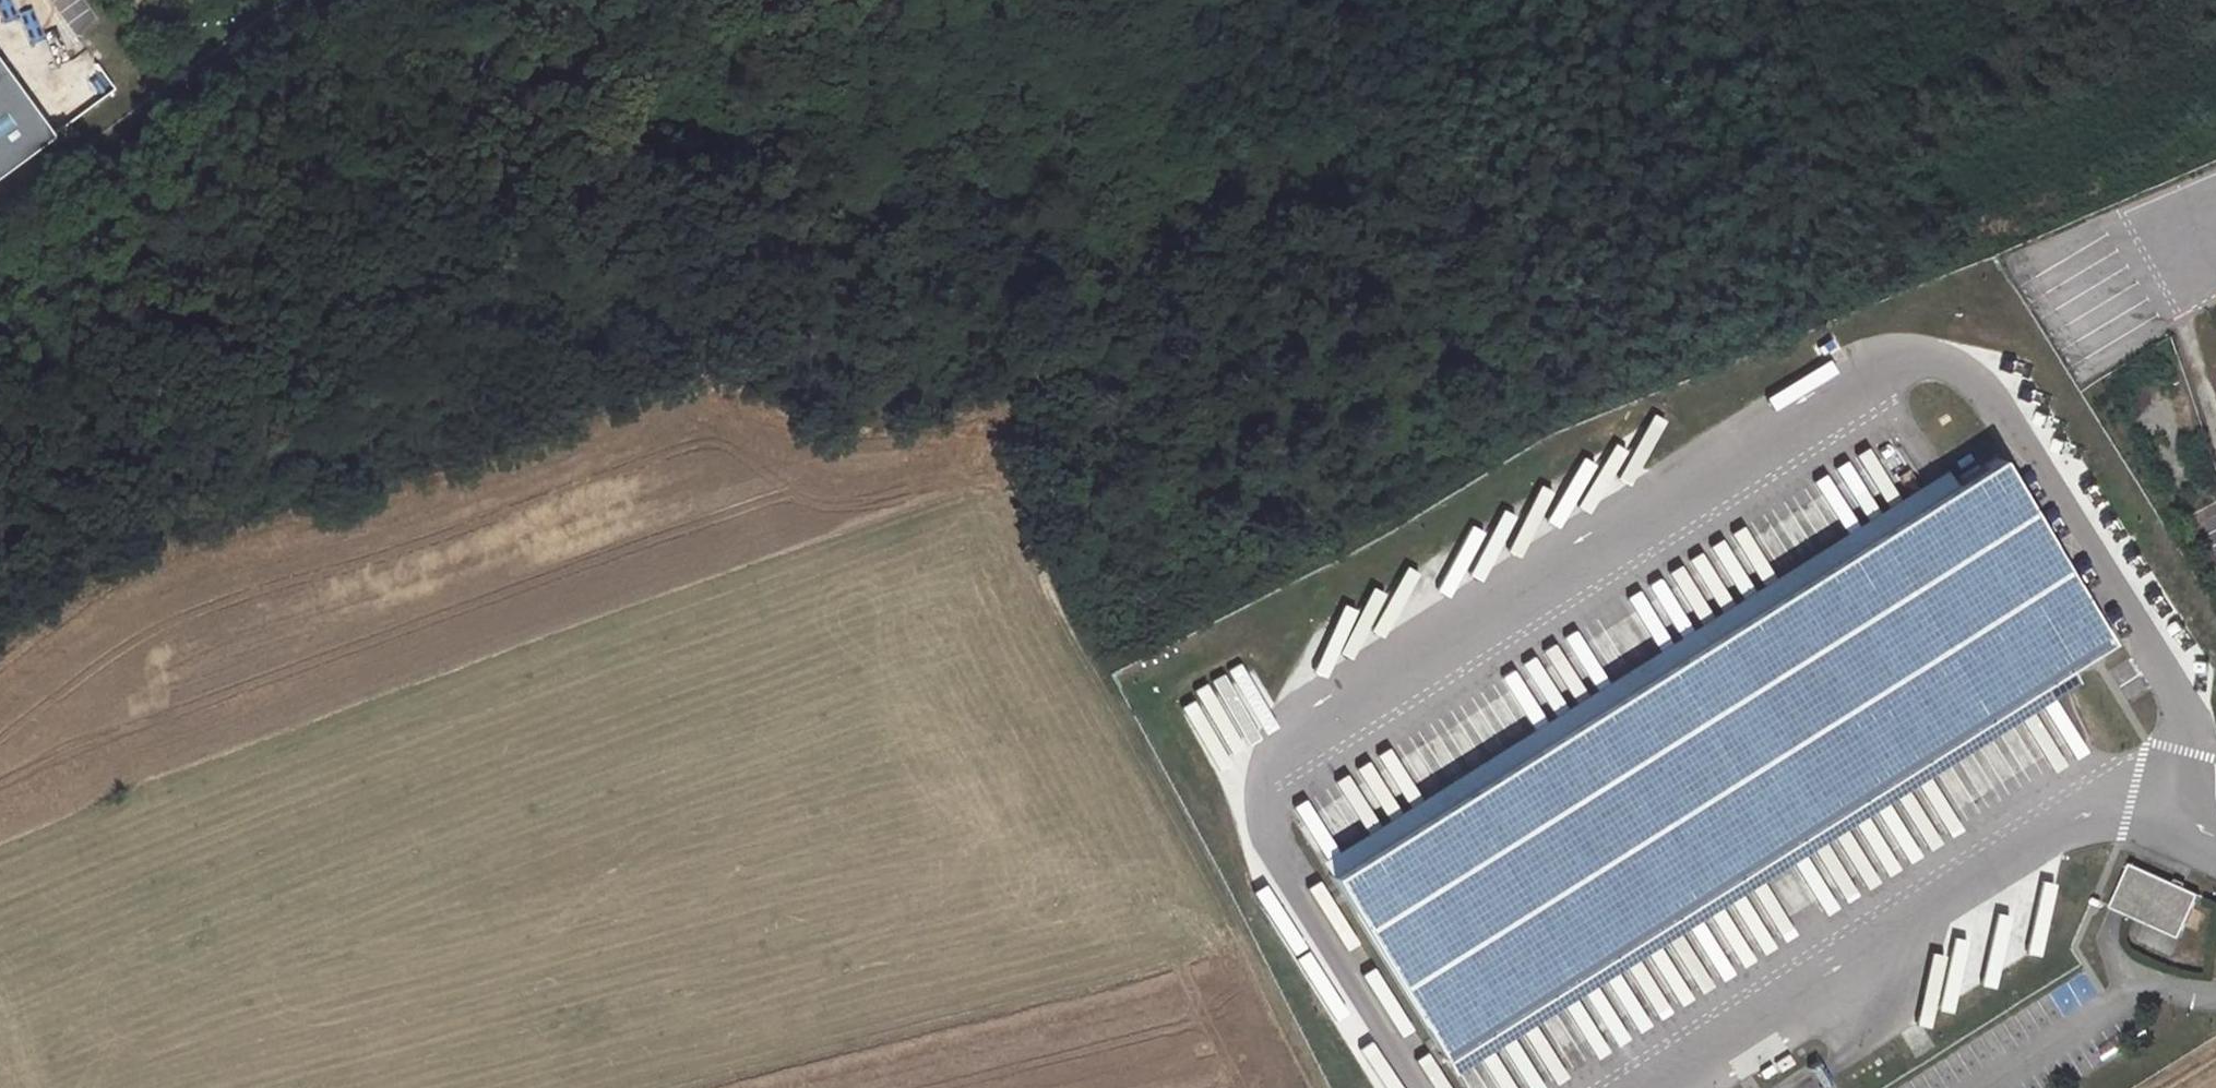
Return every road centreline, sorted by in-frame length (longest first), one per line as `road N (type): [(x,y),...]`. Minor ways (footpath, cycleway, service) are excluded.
road 1 (track): [(1316,1087),(1041,581)]
road 2 (track): [(0,221),(267,25),(336,0)]

